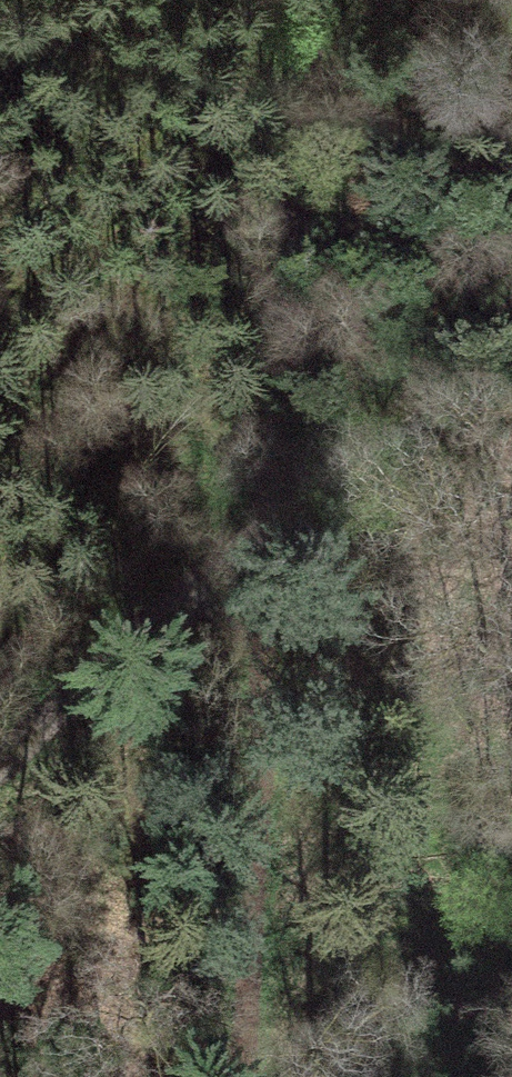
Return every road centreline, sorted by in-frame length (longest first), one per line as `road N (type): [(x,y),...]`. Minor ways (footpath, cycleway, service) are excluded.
road 1 (track): [(252,1076),(336,0)]
road 2 (track): [(0,761),(511,316)]

